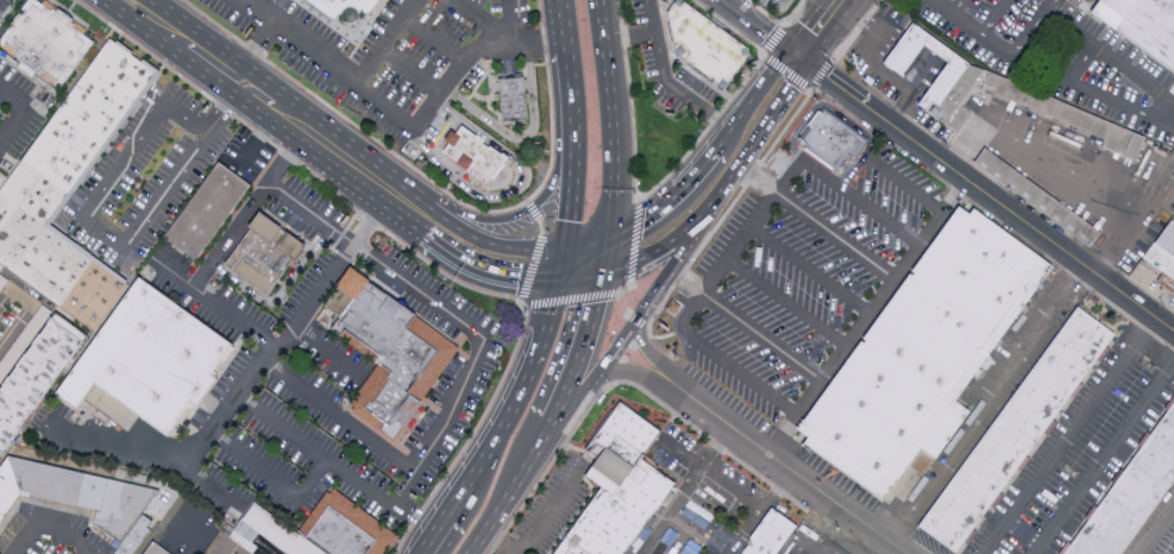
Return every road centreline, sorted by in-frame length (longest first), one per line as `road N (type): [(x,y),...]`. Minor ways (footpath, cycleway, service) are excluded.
road 1 (residential): [(1173,332),(799,56)]
road 2 (tertiary): [(902,553),(658,376)]
road 3 (primary): [(559,281),(503,427),(448,509)]
road 4 (primary): [(605,240),(614,189),(603,40)]
road 5 (primary): [(552,423),(601,275)]
road 6 (primary): [(570,168),(539,206),(513,219),(444,215)]
road 7 (tertiary): [(427,235),(475,266),(559,281)]
road 8 (primary): [(711,156),(660,208),(605,240)]
road 9 (primary): [(799,56),(768,74),(711,156)]
road 10 (primary): [(552,423),(584,395),(636,323)]
road 11 (tertiary): [(563,251),(492,244),(444,215)]

